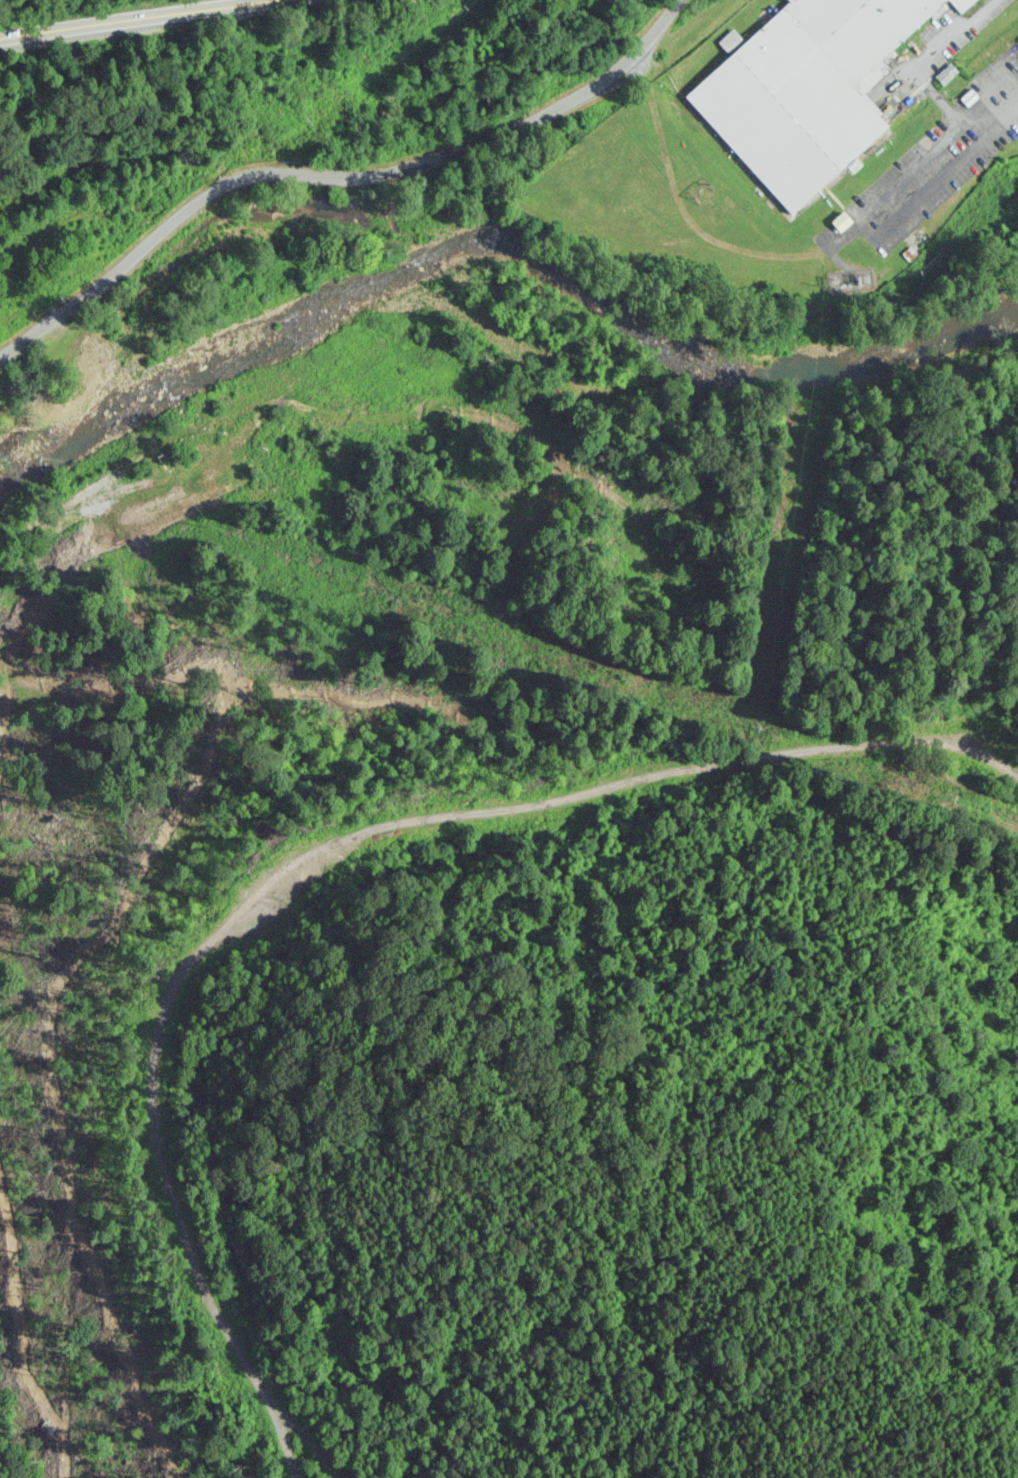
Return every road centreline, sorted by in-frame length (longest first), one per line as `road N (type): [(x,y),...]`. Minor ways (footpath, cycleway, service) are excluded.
road 1 (residential): [(0,355),(210,189),(257,172),(367,174),(476,142),(571,100),(641,52),(676,0)]
road 2 (secondary): [(0,39),(264,0)]
road 3 (residential): [(0,573),(178,439)]

